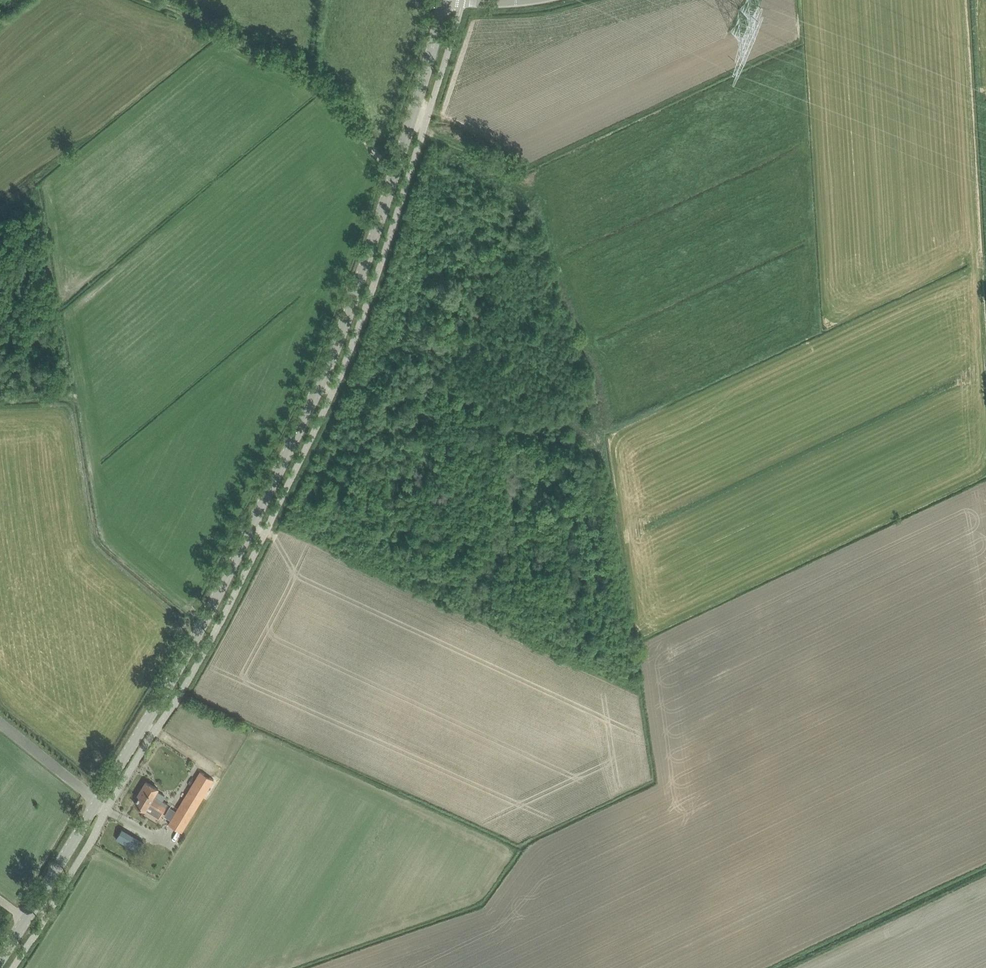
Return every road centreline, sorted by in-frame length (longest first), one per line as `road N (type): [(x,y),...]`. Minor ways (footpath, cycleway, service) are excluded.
road 1 (tertiary): [(0,959),(187,653),(313,400),(365,265),(443,0)]

